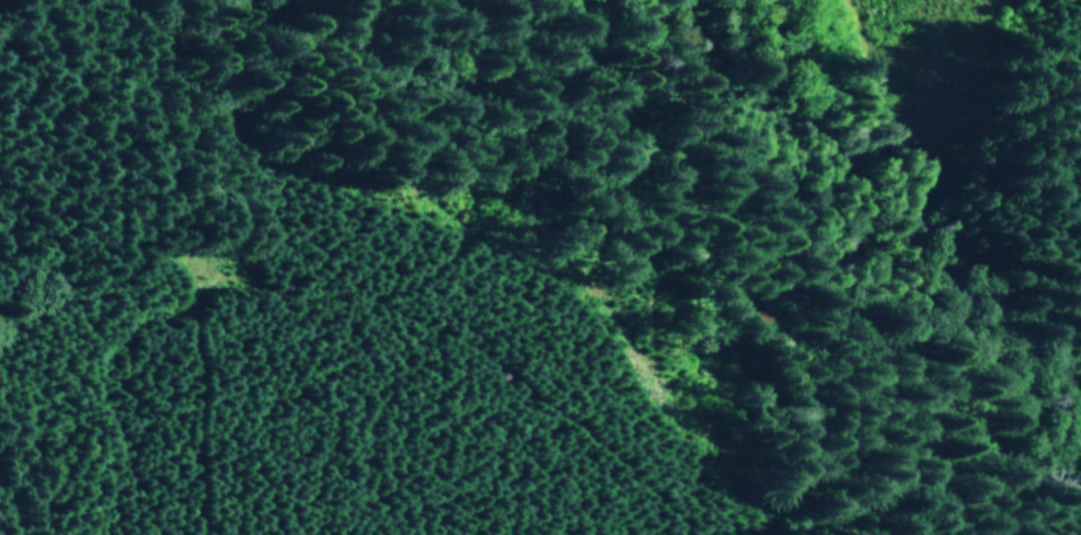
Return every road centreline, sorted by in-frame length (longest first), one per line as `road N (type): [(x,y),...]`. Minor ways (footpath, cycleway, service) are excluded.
road 1 (track): [(1080,253),(991,253),(911,200),(834,0)]

